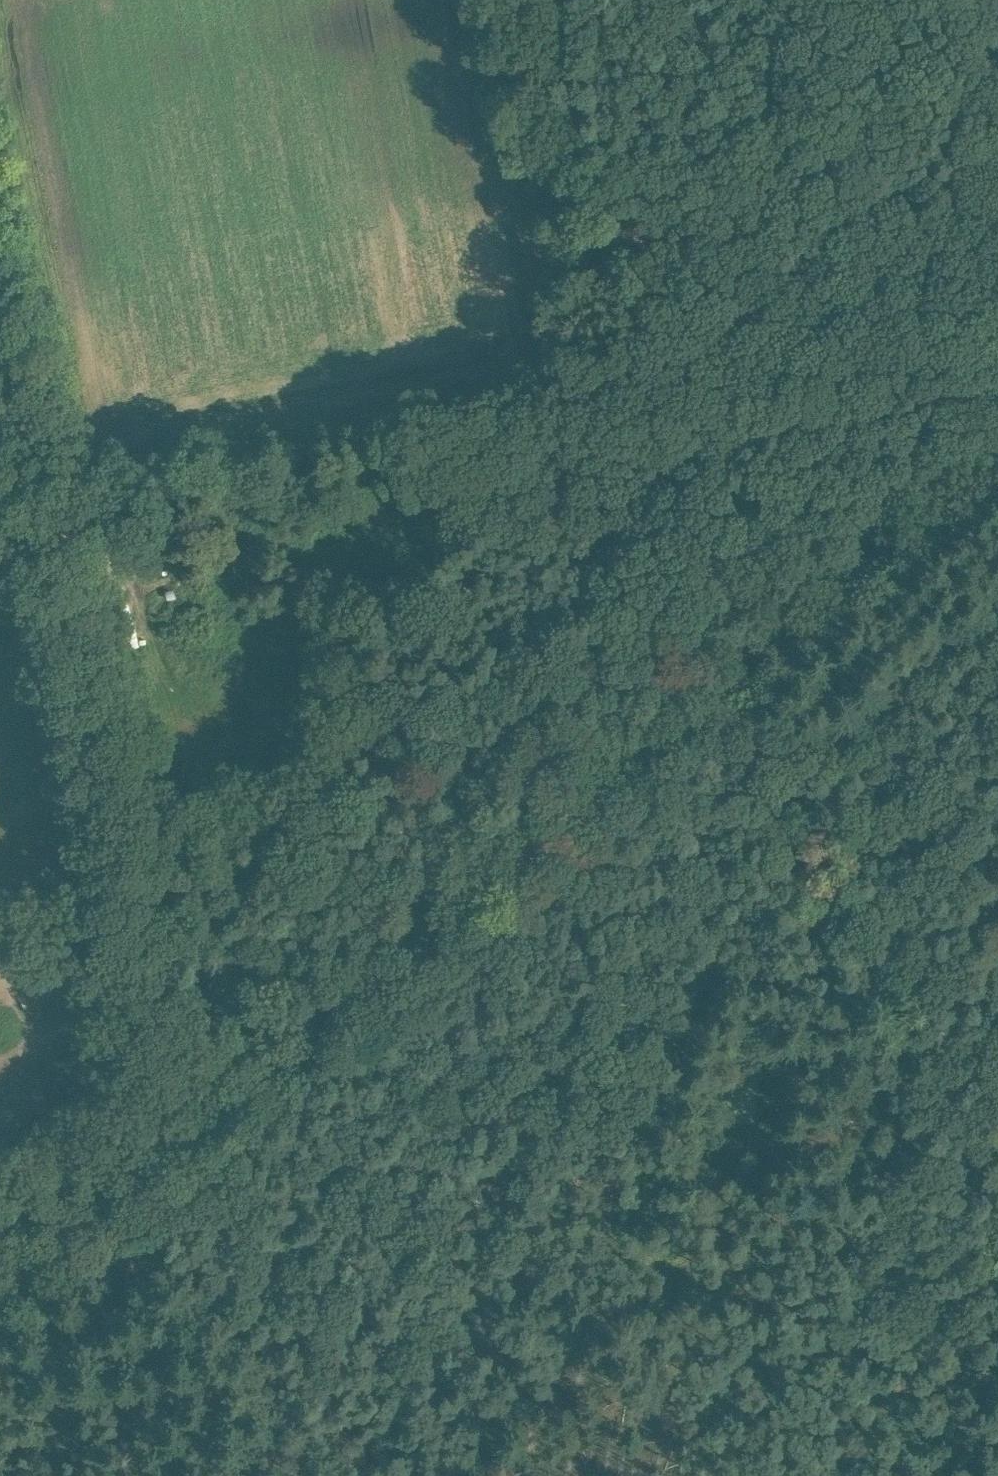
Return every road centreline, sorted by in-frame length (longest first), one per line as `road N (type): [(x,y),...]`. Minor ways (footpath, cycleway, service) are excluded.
road 1 (secondary): [(0,1301),(997,465)]

